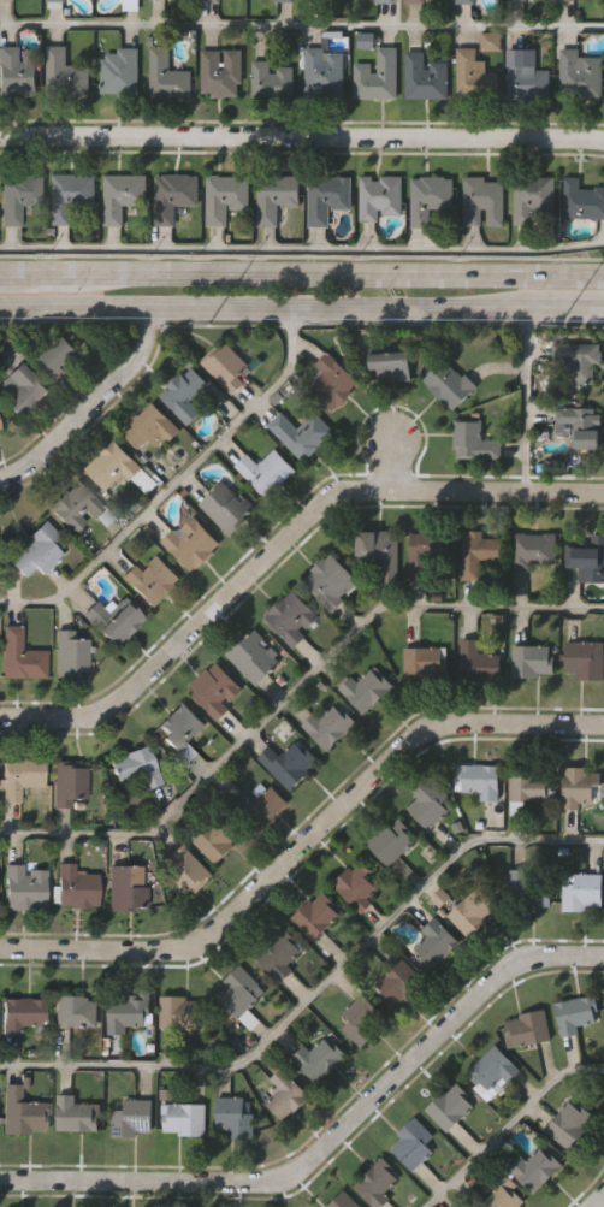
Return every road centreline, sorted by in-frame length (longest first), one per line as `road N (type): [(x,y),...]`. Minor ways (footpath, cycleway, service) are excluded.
road 1 (residential): [(0,718),(81,717),(119,702),(318,510),(356,491),(603,494)]
road 2 (residential): [(0,946),(168,949),(199,940),(418,736),(458,723),(603,725)]
road 3 (residential): [(0,1179),(254,1183),(292,1171),(510,970),(534,959),(603,957)]
road 4 (residential): [(0,135),(603,141)]
road 5 (primary): [(603,273),(0,271)]
road 6 (primary): [(0,304),(516,308)]
road 7 (residential): [(0,483),(16,479),(128,381),(141,363),(149,304)]

